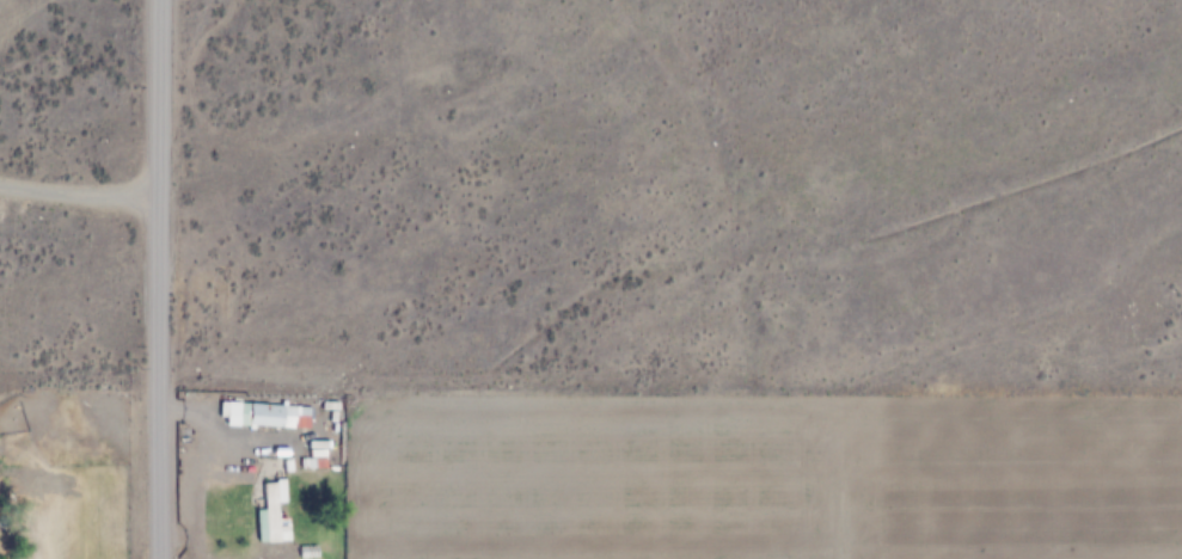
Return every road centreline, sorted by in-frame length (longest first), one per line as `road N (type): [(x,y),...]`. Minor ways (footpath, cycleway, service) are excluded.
road 1 (residential): [(158,558),(158,0)]

